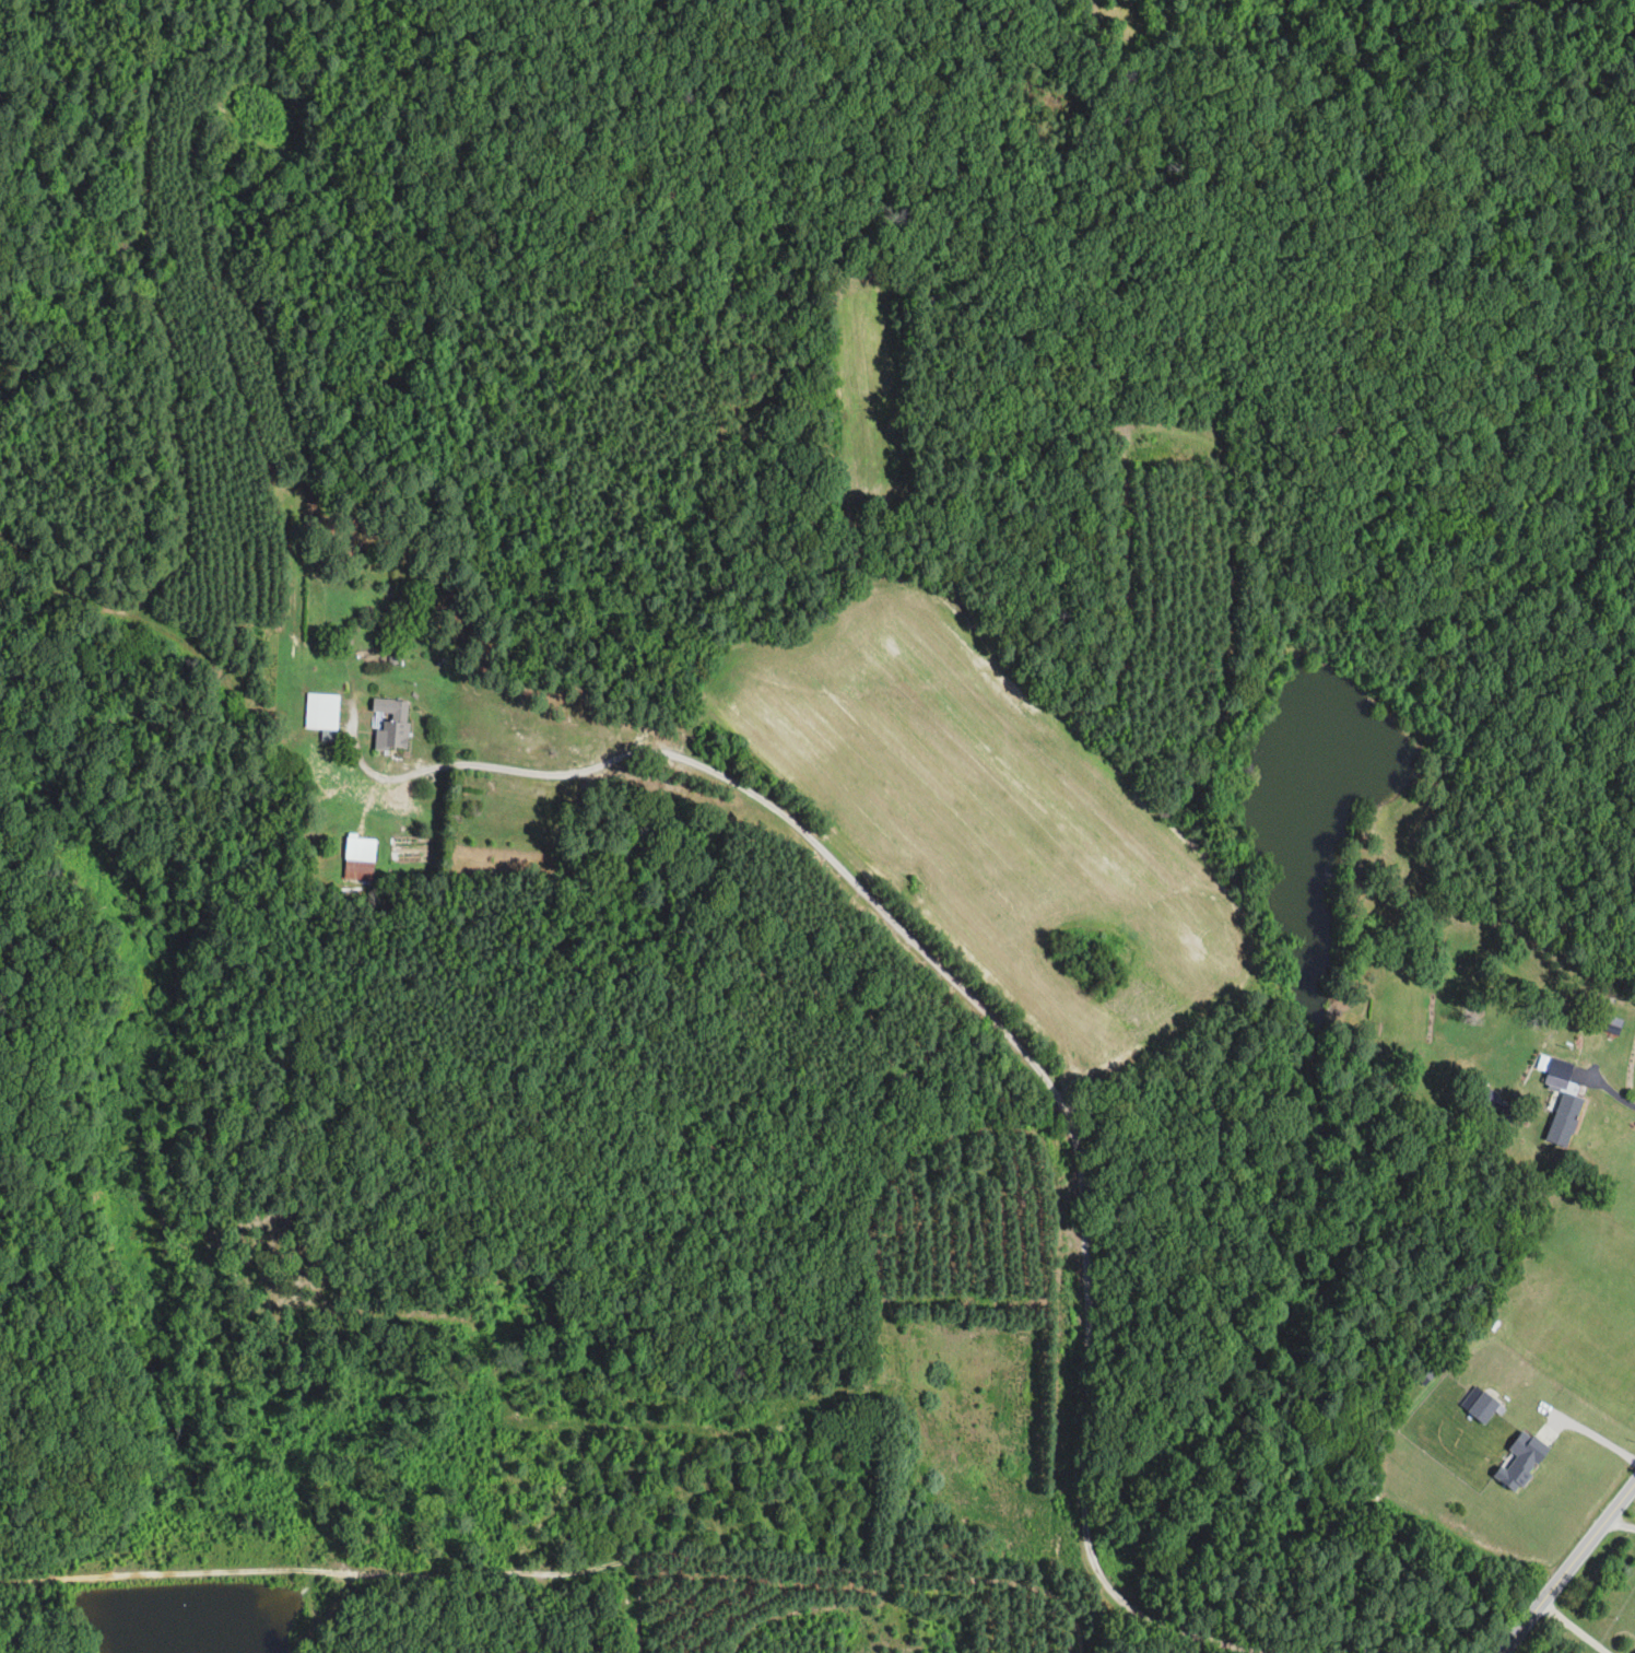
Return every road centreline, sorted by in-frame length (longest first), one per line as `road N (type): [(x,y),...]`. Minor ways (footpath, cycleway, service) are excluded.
road 1 (track): [(210,1571),(340,1563),(580,1569),(658,1552),(1011,1575),(1057,1591),(1072,1621),(1074,1652)]
road 2 (residential): [(1503,1652),(1634,1486)]

